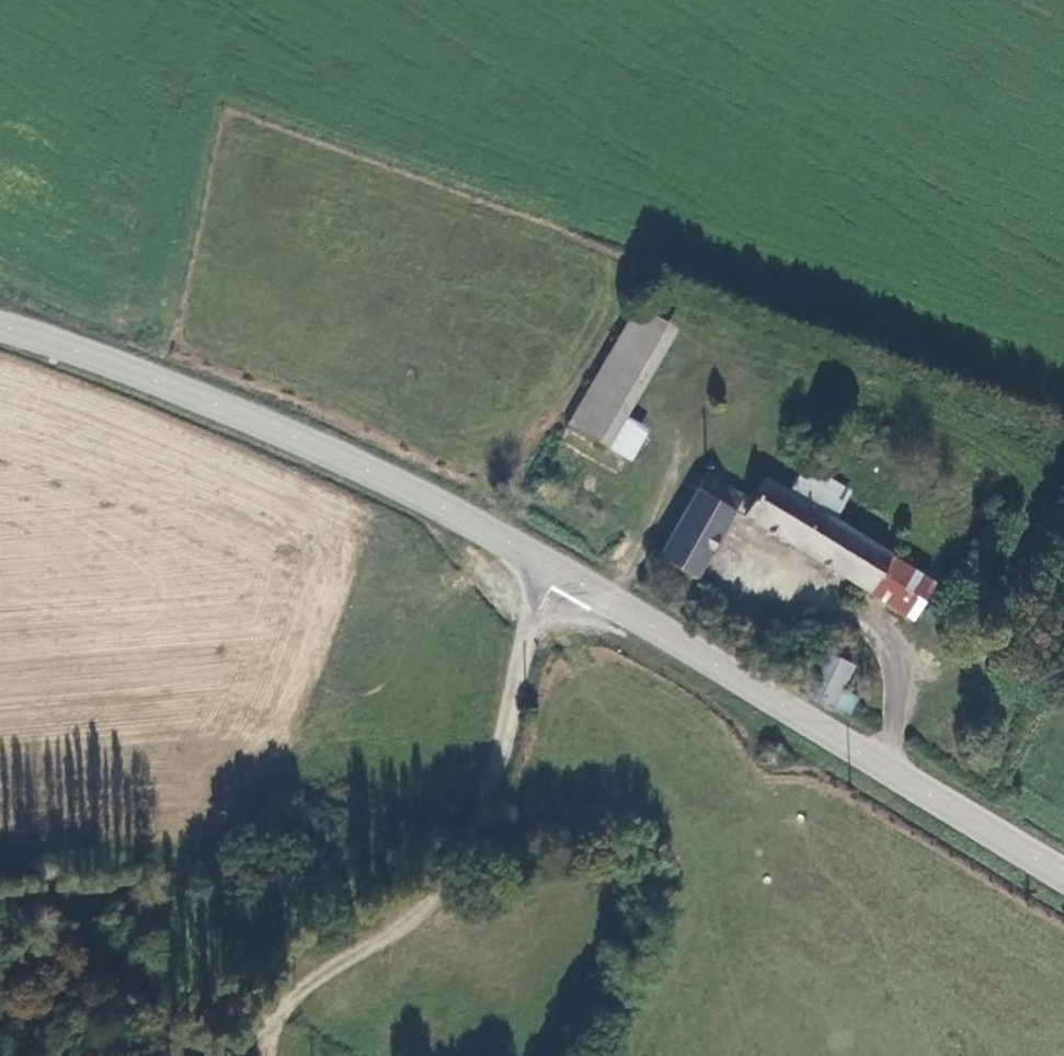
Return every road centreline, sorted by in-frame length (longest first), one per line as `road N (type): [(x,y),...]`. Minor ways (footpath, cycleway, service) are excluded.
road 1 (tertiary): [(0,326),(147,375),(415,494),(1063,875)]

